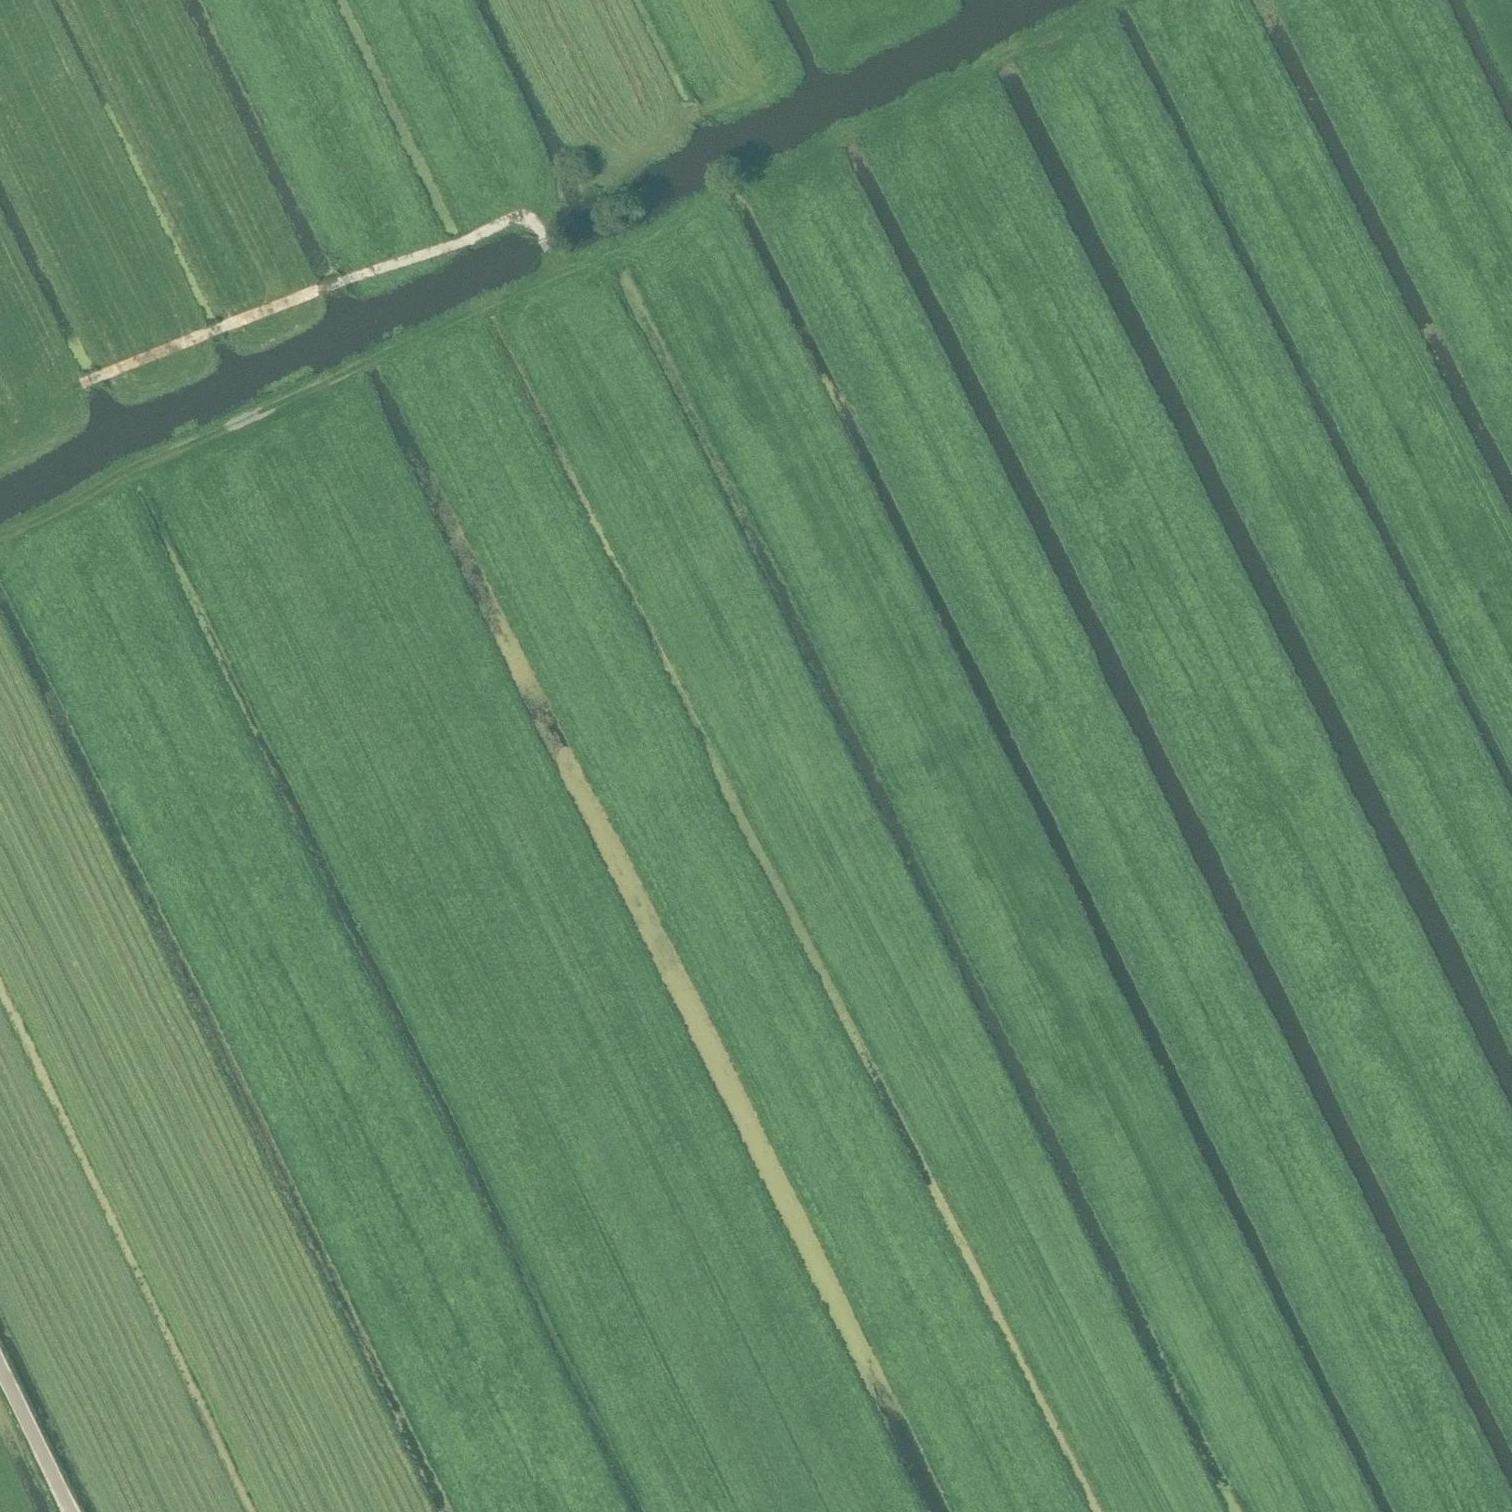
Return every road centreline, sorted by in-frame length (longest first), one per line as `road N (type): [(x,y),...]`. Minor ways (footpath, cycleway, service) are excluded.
road 1 (track): [(0,531),(560,274),(527,209),(87,378)]
road 2 (track): [(1511,540),(1242,0)]
road 3 (unclassified): [(73,1511),(0,1360)]

